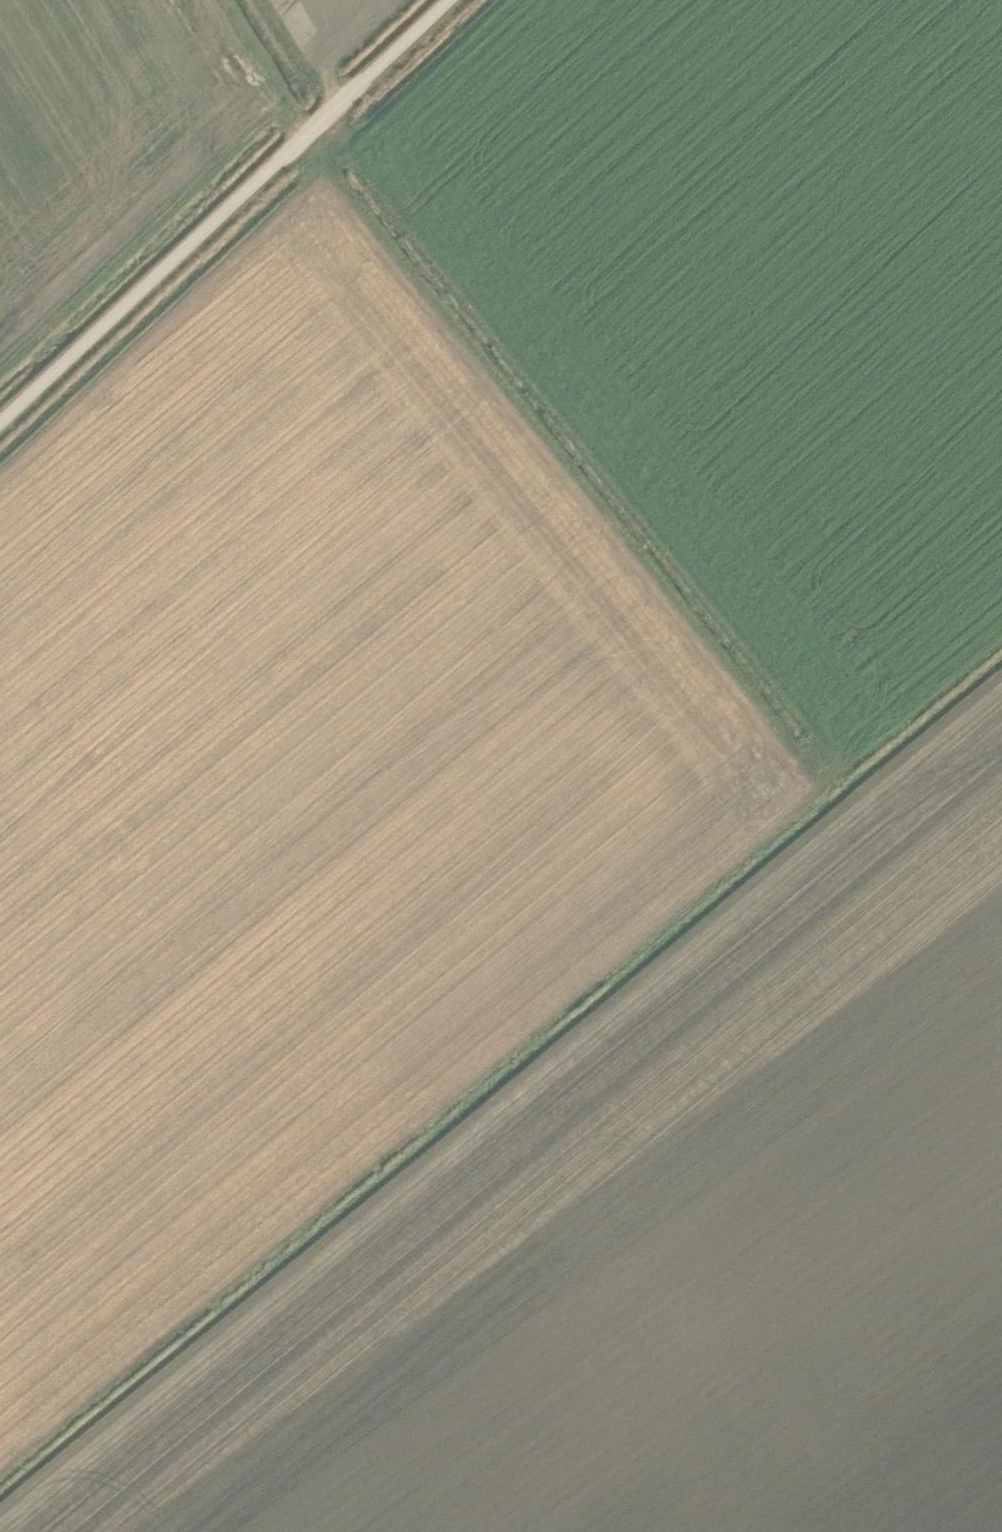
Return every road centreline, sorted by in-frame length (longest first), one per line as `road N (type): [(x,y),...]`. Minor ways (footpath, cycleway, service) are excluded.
road 1 (unclassified): [(0,421),(449,0)]

